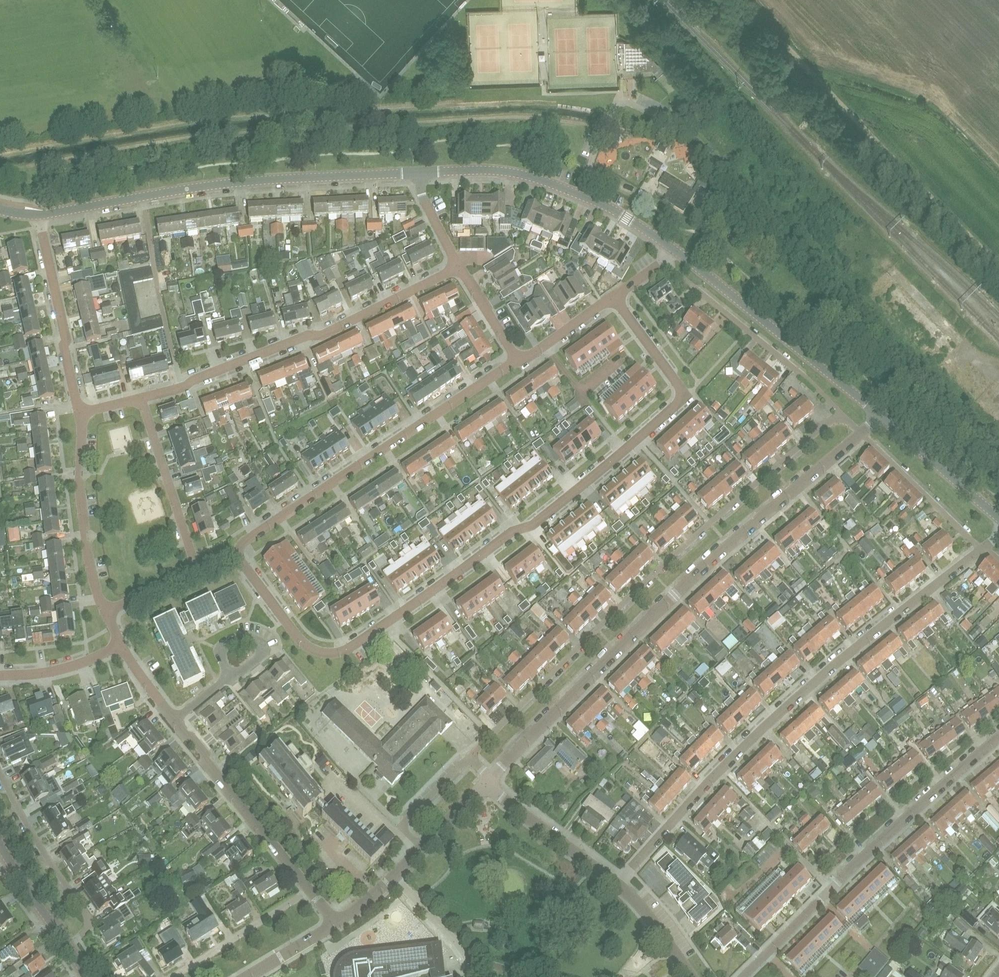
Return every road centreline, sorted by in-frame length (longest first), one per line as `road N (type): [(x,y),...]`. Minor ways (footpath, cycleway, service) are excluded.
road 1 (residential): [(237,555),(303,644),(336,654),(512,531),(532,526),(686,396),(614,296)]
road 2 (residential): [(468,756),(711,524),(840,413)]
road 3 (residential): [(491,778),(730,543),(822,465),(851,424)]
road 4 (residential): [(617,882),(724,762),(983,548)]
road 5 (tertiary): [(38,215),(280,178),(414,173)]
road 6 (residential): [(743,976),(998,737)]
road 7 (residential): [(140,397),(305,334),(323,335),(458,266)]
road 8 (residential): [(237,555),(247,541),(517,359)]
road 9 (tertiary): [(866,402),(675,249)]
road 10 (residential): [(840,413),(664,262)]
road 11 (residential): [(310,891),(175,719)]
road 12 (residential): [(67,947),(88,929),(86,915),(0,775)]
road 13 (residential): [(108,612),(85,537),(79,413)]
road 14 (residential): [(79,413),(38,215)]
road 15 (residential): [(197,572),(140,397)]
road 16 (residential): [(983,548),(851,424)]
road 17 (tertiary): [(998,518),(866,402)]
road 18 (tertiary): [(578,193),(510,172),(414,173)]
road 19 (residential): [(617,882),(484,784)]
road 20 (unclassified): [(578,193),(617,101),(675,125)]
road 21 (unclassified): [(173,976),(310,891)]
road 22 (residential): [(475,976),(458,944),(394,876)]
road 23 (residential): [(0,676),(41,675),(122,644)]
road 24 (residential): [(423,846),(401,826),(468,756)]
road 25 (residential): [(698,976),(617,882)]
road 26 (tertiary): [(67,947),(0,846)]

